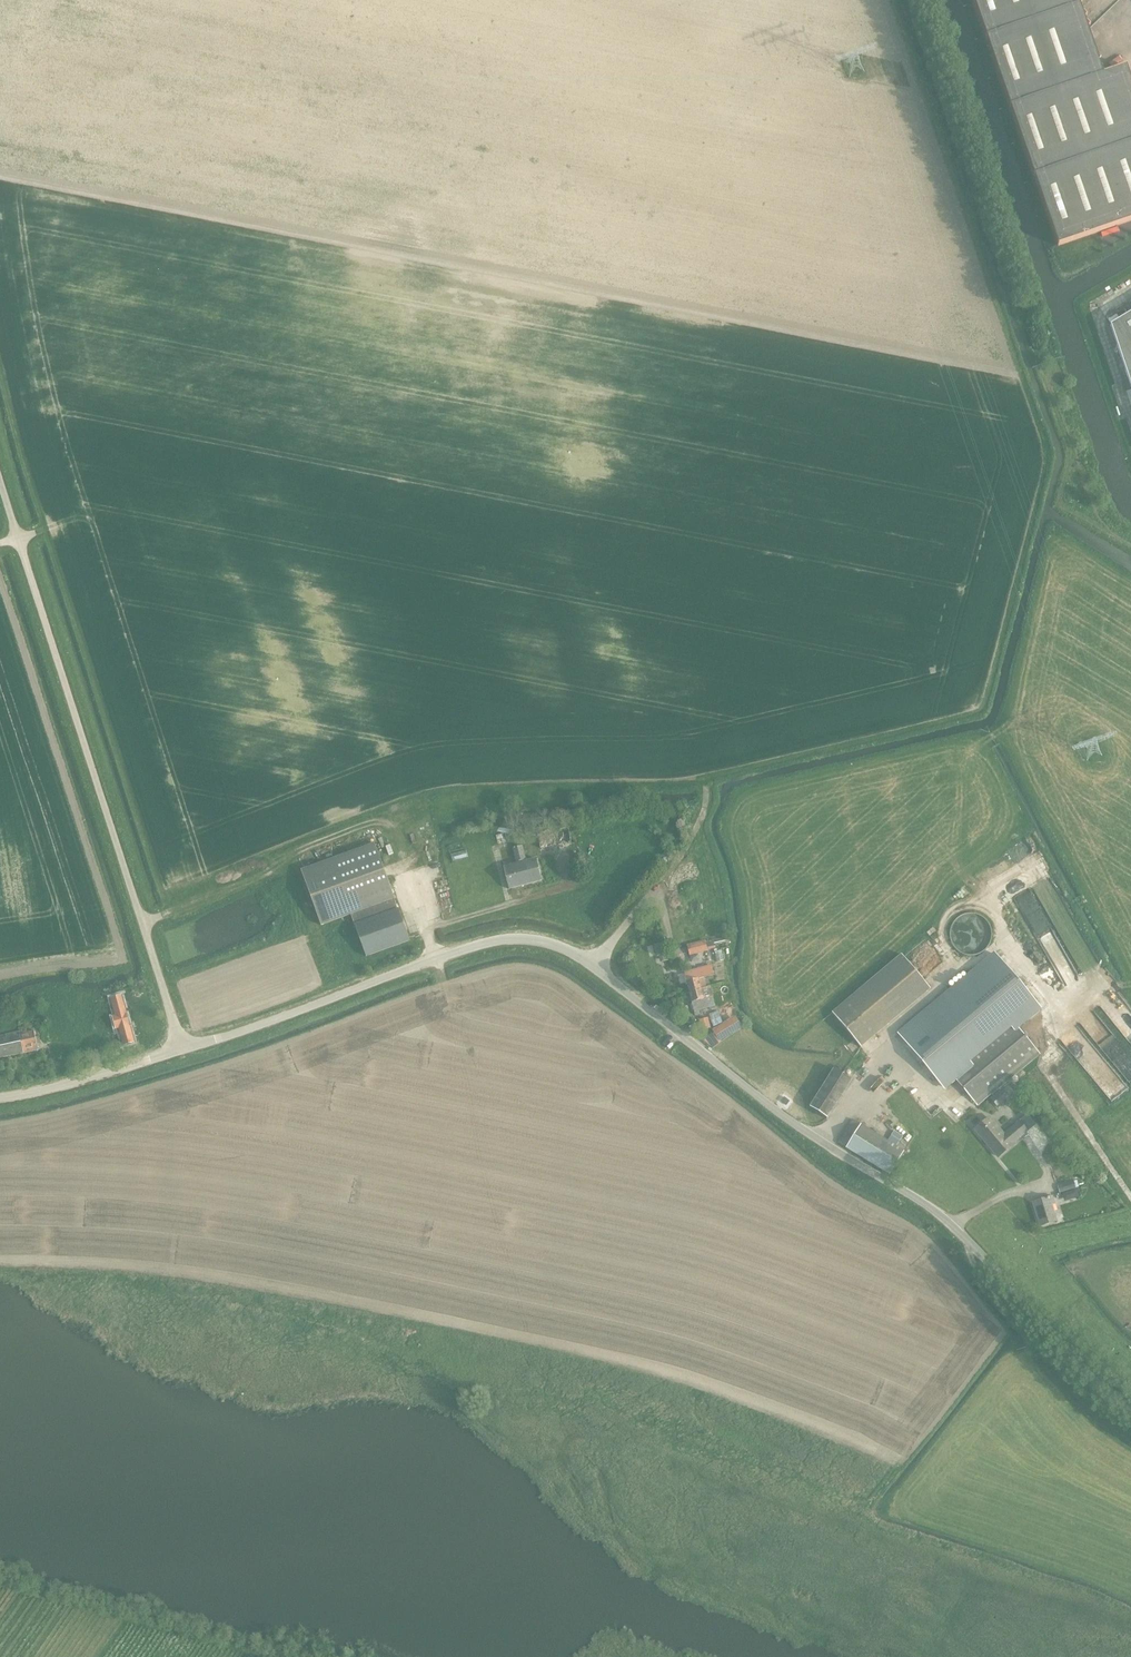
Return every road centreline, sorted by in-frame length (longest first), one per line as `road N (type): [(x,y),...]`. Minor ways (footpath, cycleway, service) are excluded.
road 1 (unclassified): [(183,1049),(473,945),(512,938),(553,944),(594,965),(746,1088),(950,1220),(1082,1368),(1130,1411)]
road 2 (unclassified): [(183,1049),(0,476)]
road 3 (unclassified): [(0,1097),(73,1084),(183,1049)]

